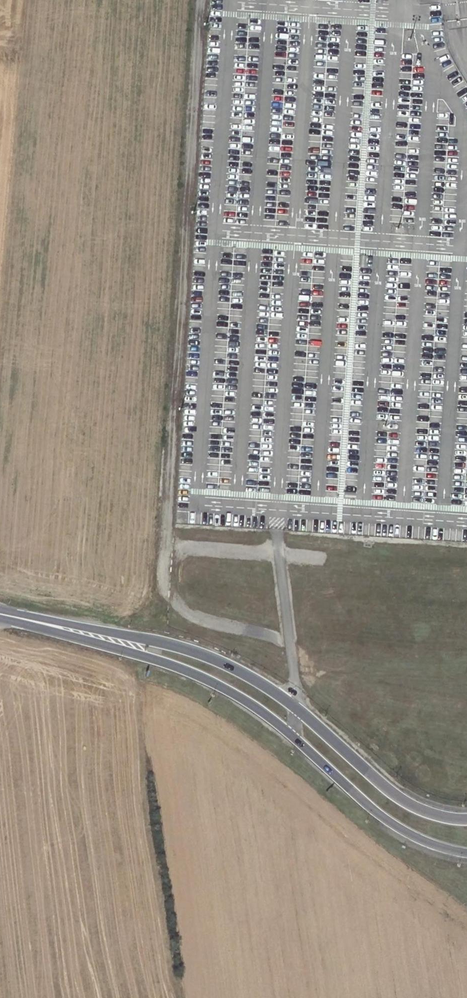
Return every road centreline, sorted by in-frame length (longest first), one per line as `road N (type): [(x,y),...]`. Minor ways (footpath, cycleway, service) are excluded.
road 1 (track): [(289,642),(198,618),(166,589),(200,0)]
road 2 (secondary): [(0,615),(222,687),(274,721),(381,816),(419,839),(466,853)]
road 3 (secondary): [(466,819),(402,799),(240,671),(173,645),(0,613)]

